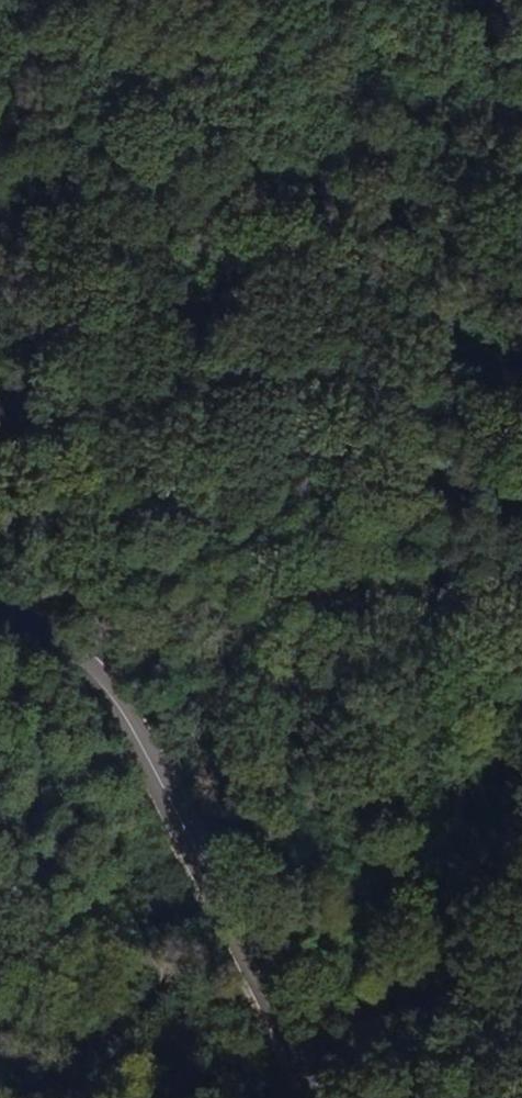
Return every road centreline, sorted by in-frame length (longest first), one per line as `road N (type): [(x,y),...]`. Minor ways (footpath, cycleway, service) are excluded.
road 1 (tertiary): [(328,1097),(113,695),(47,638),(0,612)]

